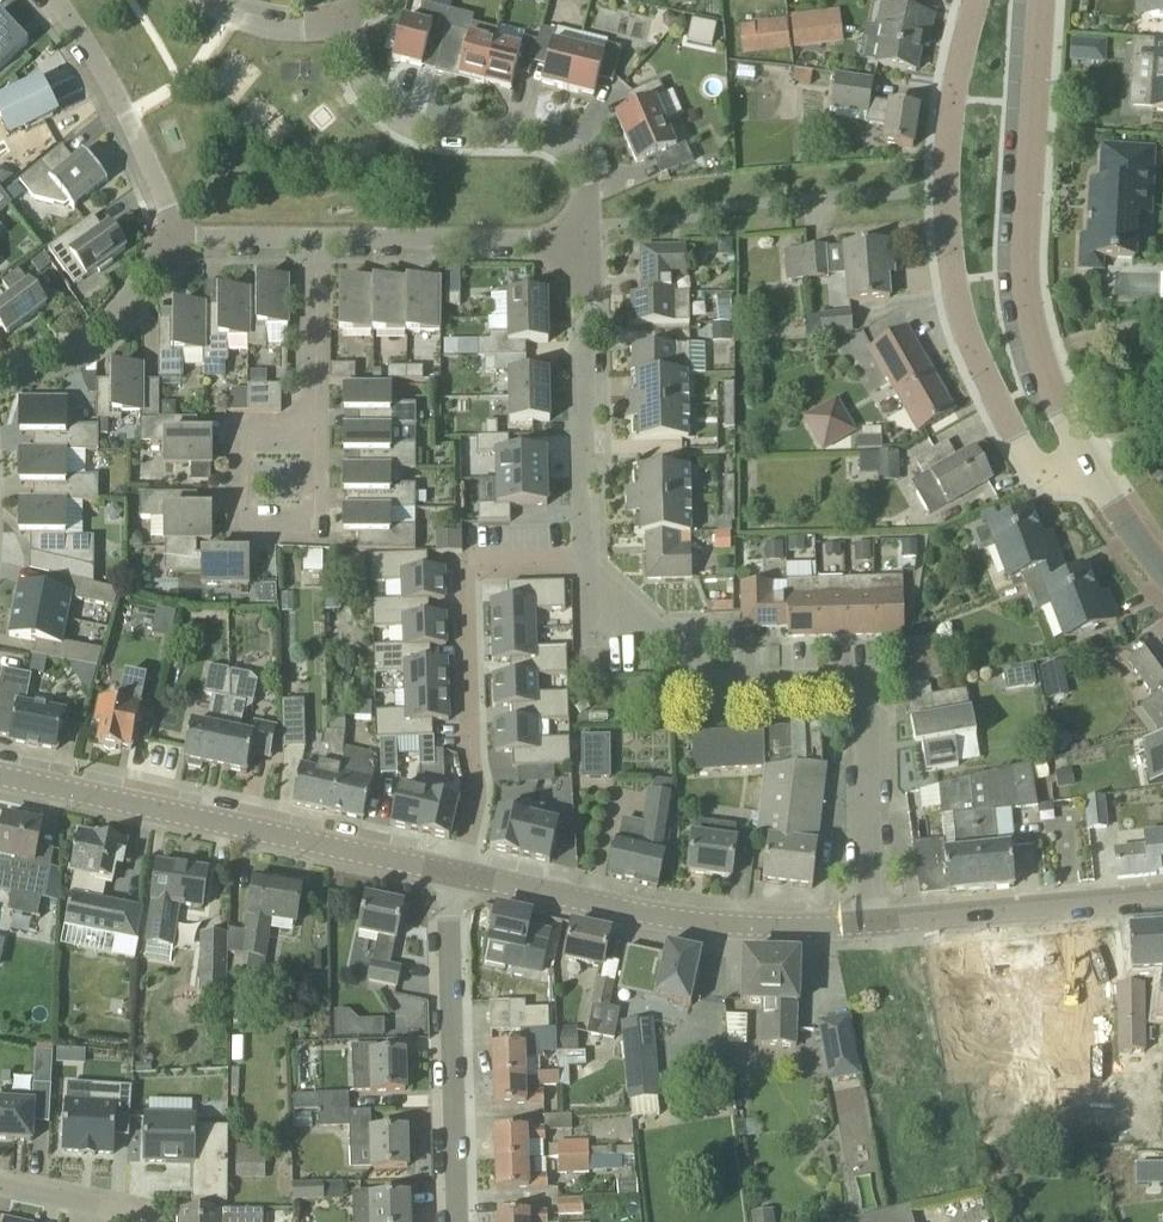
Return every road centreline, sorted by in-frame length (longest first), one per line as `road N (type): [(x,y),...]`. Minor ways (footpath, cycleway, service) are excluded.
road 1 (residential): [(869,923),(866,709),(857,689),(839,682),(718,684),(585,562)]
road 2 (residential): [(1093,478),(1048,479),(985,388),(954,309),(947,135),(979,0)]
road 3 (residential): [(1093,478),(1023,287),(1040,0)]
road 4 (residential): [(0,775),(448,873)]
road 5 (residential): [(458,875),(474,780),(465,567),(585,562)]
road 6 (residential): [(173,237),(589,238)]
road 7 (residential): [(458,875),(730,926),(869,923)]
road 8 (residential): [(589,238),(579,157),(534,129),(413,118),(386,102),(342,20)]
road 9 (residential): [(457,1221),(448,873)]
road 10 (residential): [(585,562),(589,238)]
road 11 (residential): [(869,923),(1162,896)]
road 12 (residential): [(173,237),(126,111),(54,0)]
road 13 (residential): [(0,369),(76,343),(108,319),(173,237)]
road 14 (residential): [(342,20),(319,31),(249,21),(192,0)]
road 15 (residential): [(125,1221),(97,1192),(0,1176)]

